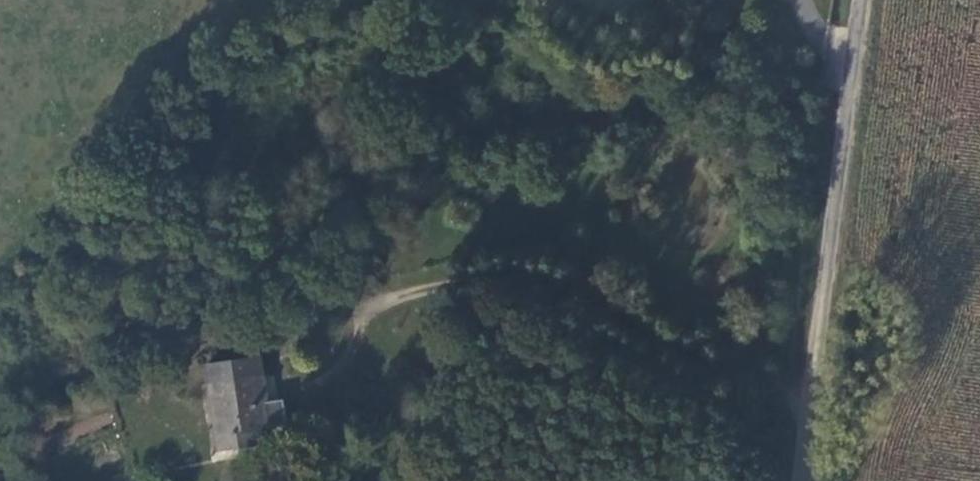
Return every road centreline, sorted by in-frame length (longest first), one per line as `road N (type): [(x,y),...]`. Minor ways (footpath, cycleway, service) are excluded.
road 1 (unclassified): [(857,0),(798,480)]

